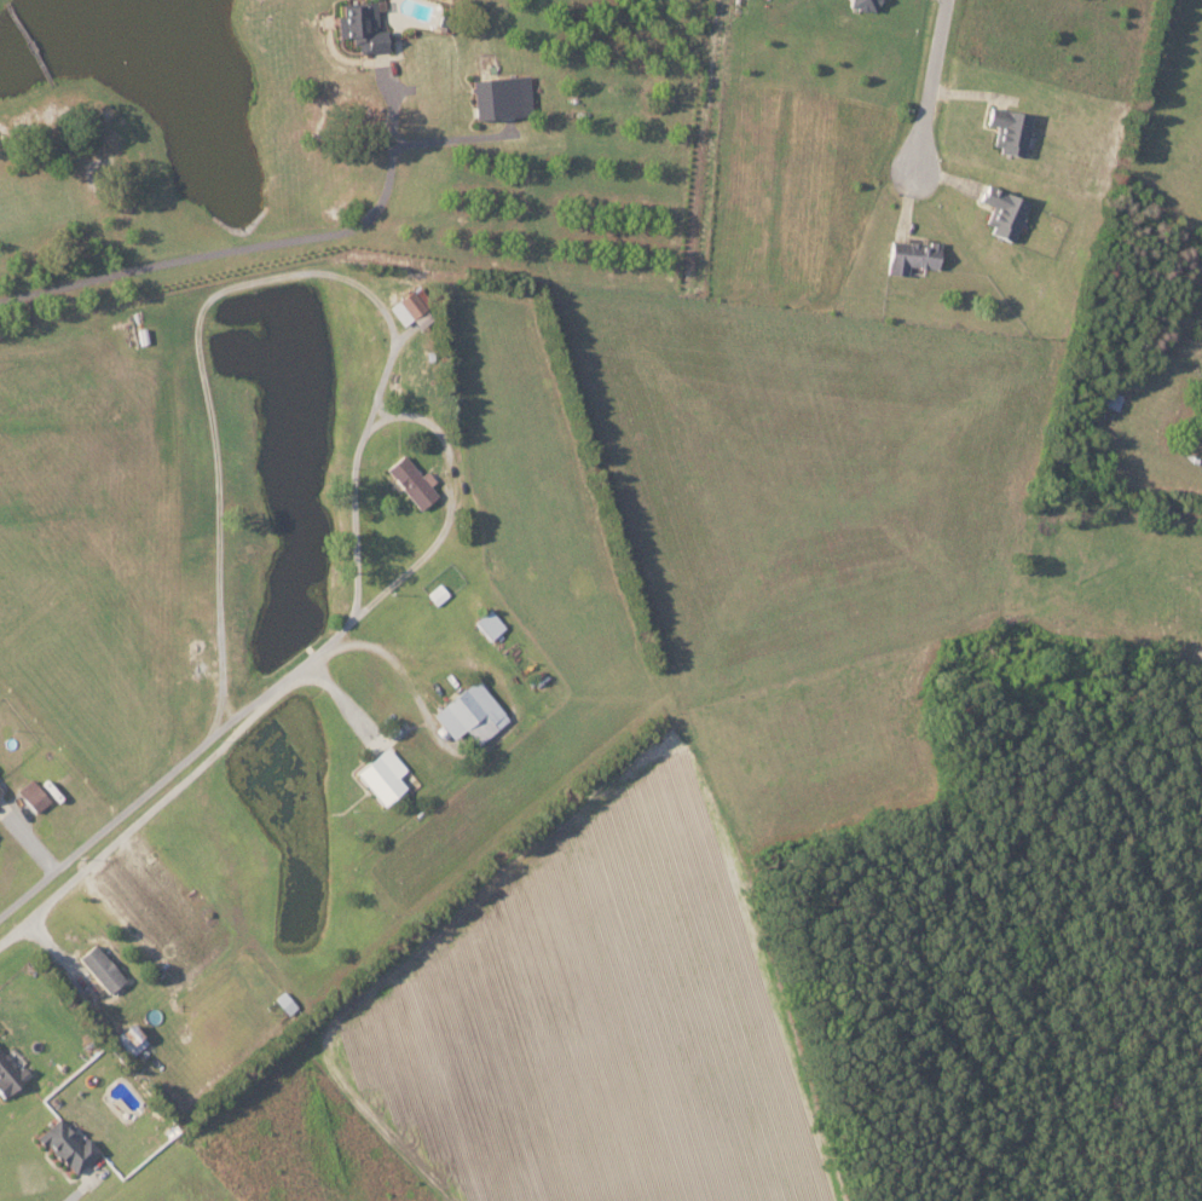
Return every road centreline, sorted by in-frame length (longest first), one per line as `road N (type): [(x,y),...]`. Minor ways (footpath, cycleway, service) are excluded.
road 1 (residential): [(0,301),(351,230),(388,191),(392,91)]
road 2 (residential): [(223,731),(0,918)]
road 3 (residential): [(947,0),(918,168)]

